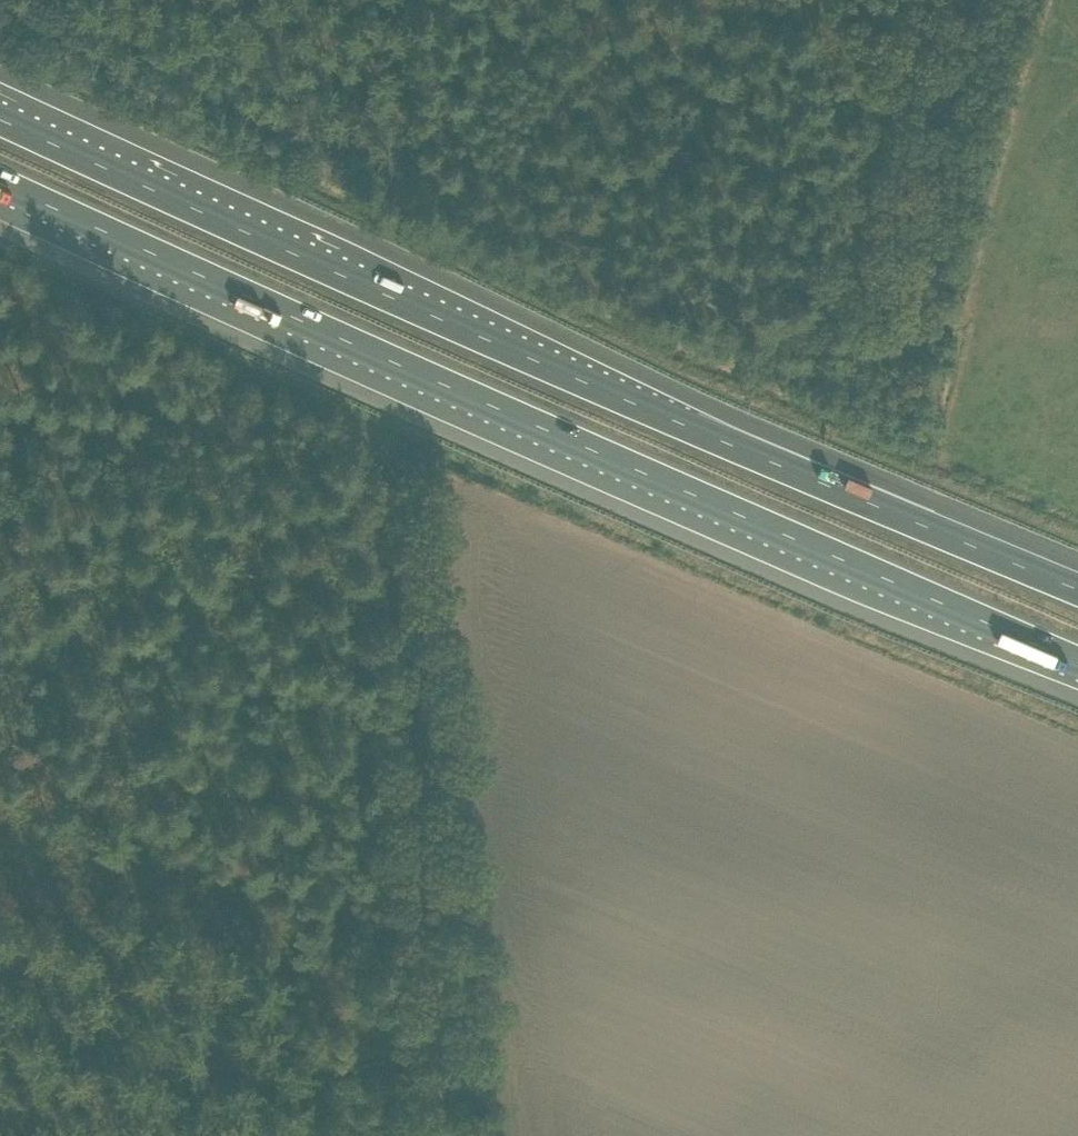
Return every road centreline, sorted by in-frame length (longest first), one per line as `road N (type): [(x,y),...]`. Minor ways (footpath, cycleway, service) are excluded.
road 1 (motorway): [(0,181),(1077,662)]
road 2 (motorway): [(1077,586),(694,429),(0,113)]

